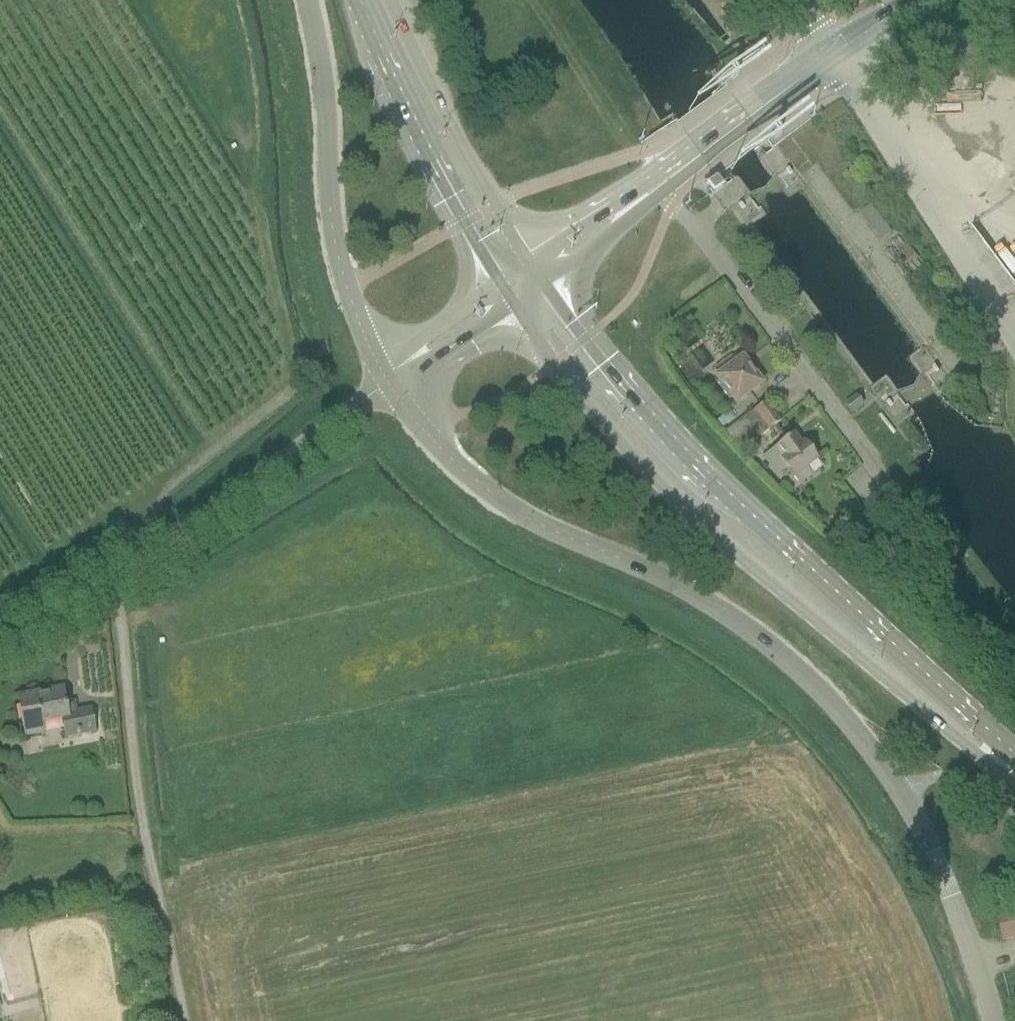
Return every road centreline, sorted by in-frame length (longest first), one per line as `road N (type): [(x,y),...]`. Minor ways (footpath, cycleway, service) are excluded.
road 1 (unclassified): [(987,1020),(942,874),(896,779),(799,665),(743,621),(478,484),(391,383)]
road 2 (secondary): [(517,306),(627,449),(694,516),(1014,787)]
road 3 (secondary): [(1014,768),(709,483),(545,283)]
road 4 (unclassified): [(0,655),(123,579),(391,383)]
road 5 (track): [(123,579),(196,1020)]
road 6 (unclassified): [(391,383),(361,337),(344,289),(318,26),(309,0)]
road 7 (unclassified): [(653,182),(874,471)]
road 8 (unclassified): [(1014,325),(833,54)]
road 9 (secondary): [(359,0),(425,150),(500,282)]
road 10 (secondary): [(530,261),(490,200),(391,0)]
road 11 (secondary): [(653,182),(833,54)]
road 12 (unclassified): [(500,282),(414,343),(391,383)]
road 13 (unclassified): [(391,383),(430,375),(517,306)]
road 14 (track): [(889,132),(1014,98)]

